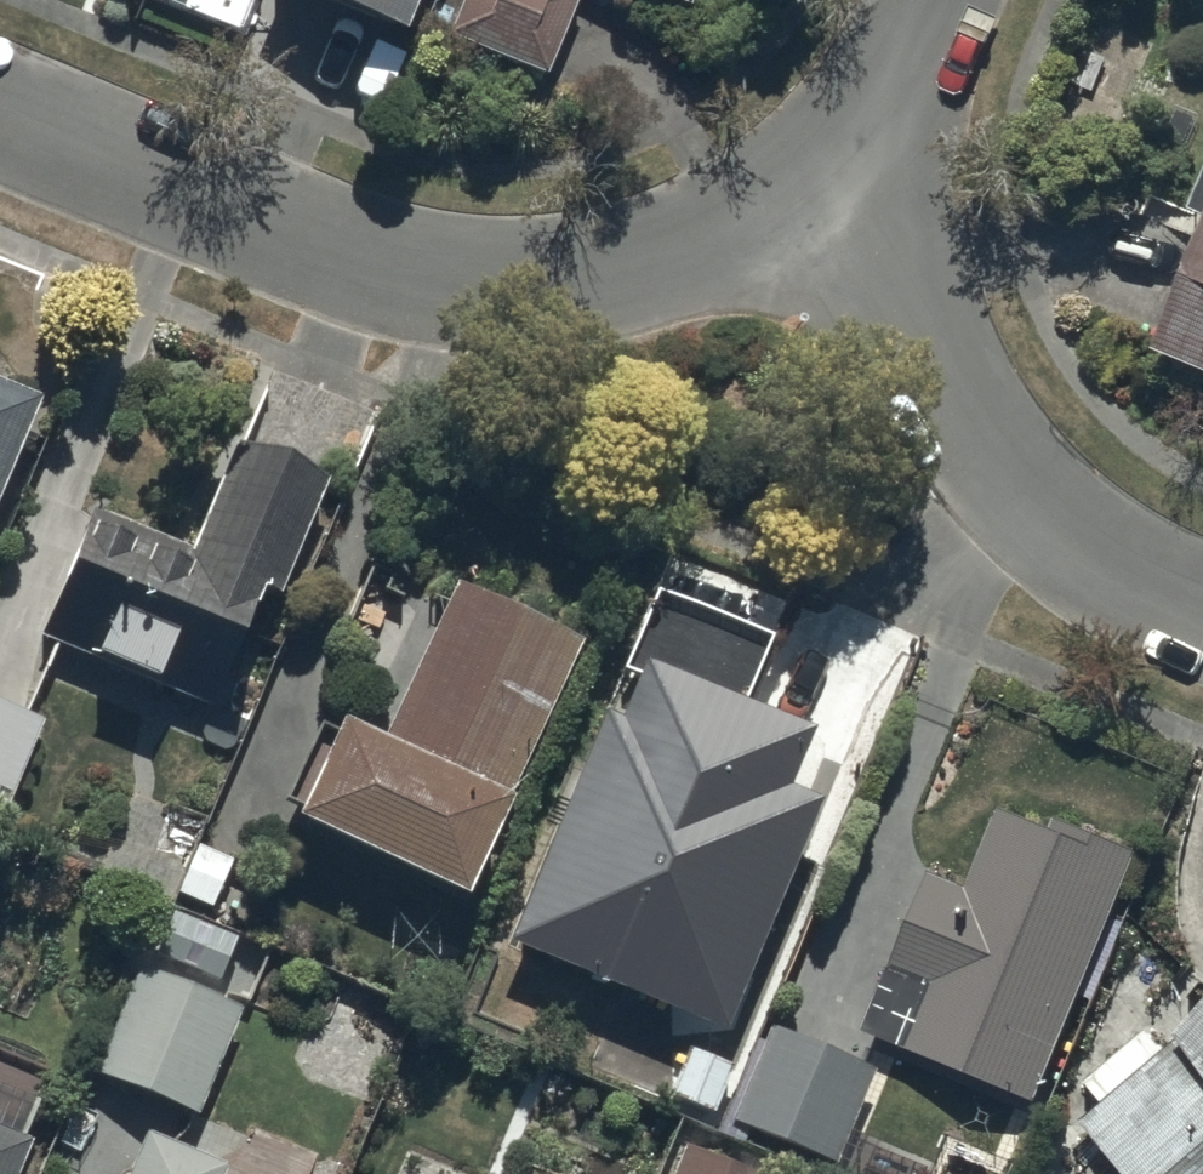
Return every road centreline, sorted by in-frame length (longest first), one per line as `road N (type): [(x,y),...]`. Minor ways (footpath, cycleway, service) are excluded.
road 1 (residential): [(831,179),(695,253),(607,284),(482,294),(339,253),(0,111)]
road 2 (residential): [(831,179),(946,369),(1081,534),(1202,604)]
road 3 (residential): [(917,0),(831,179)]

